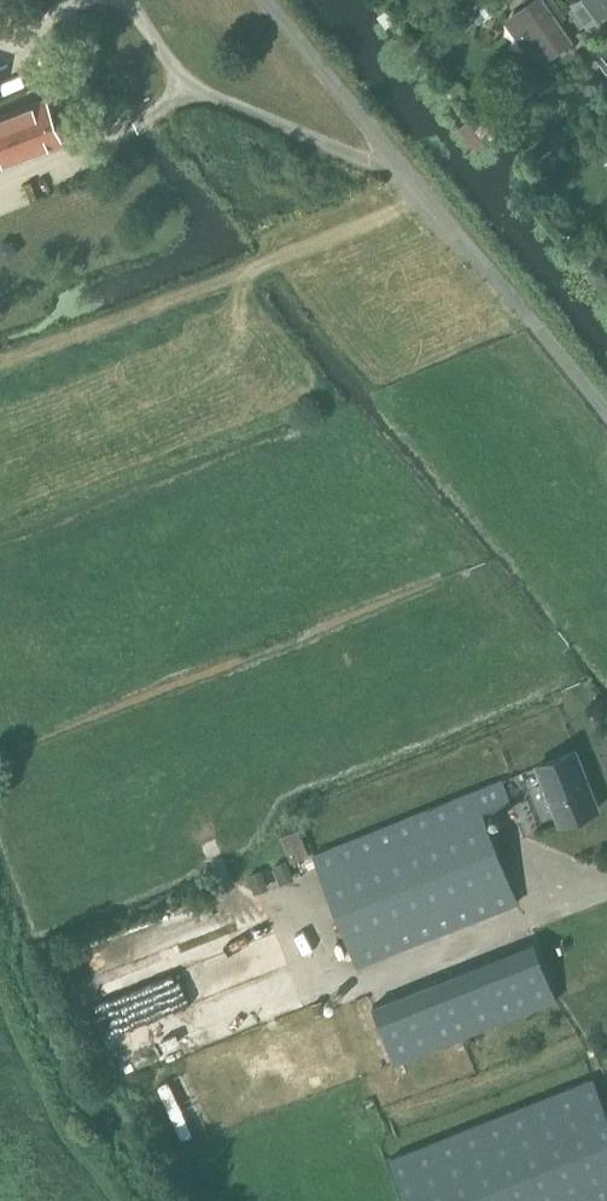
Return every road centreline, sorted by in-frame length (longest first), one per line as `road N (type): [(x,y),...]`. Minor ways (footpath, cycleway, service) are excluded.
road 1 (unclassified): [(606,412),(267,0)]

